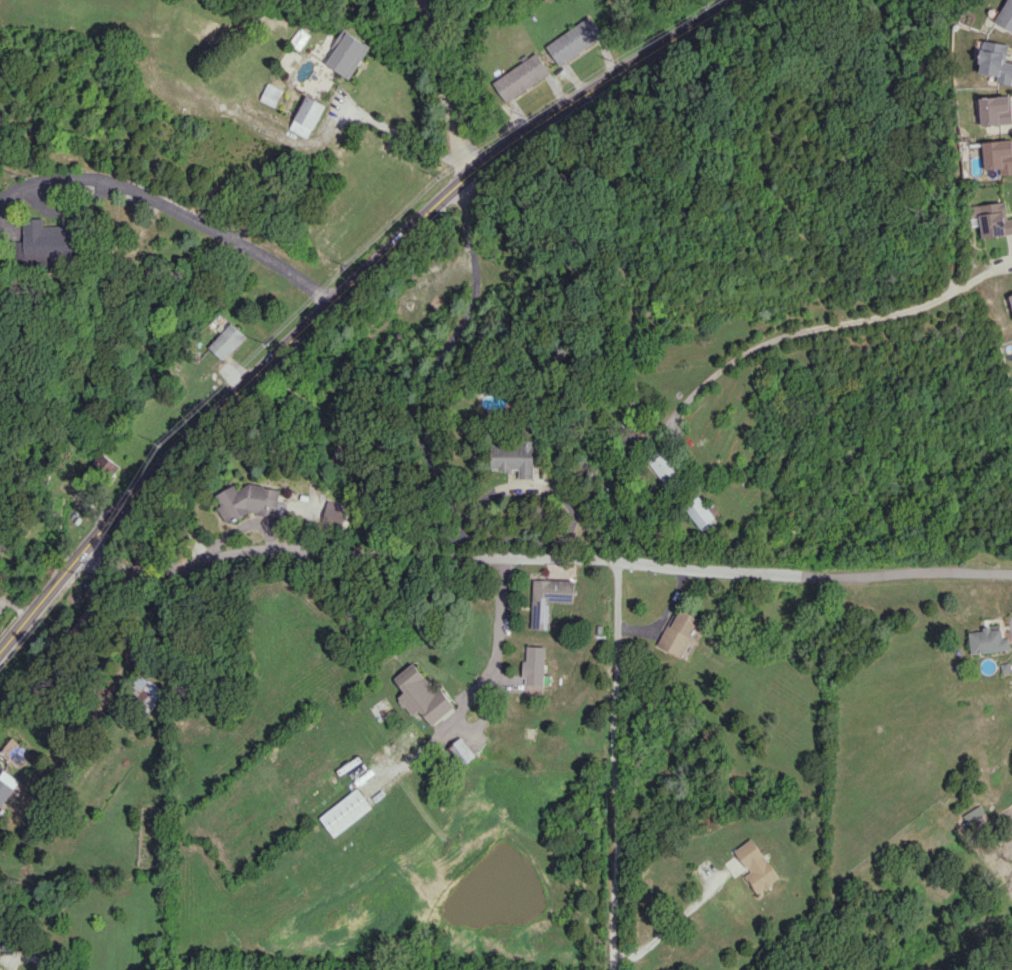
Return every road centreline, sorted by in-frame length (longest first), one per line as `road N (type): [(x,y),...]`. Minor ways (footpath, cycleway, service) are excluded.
road 1 (secondary): [(0,650),(157,467),(465,176),(735,0)]
road 2 (residential): [(78,555),(143,567),(249,543),(619,569),(1011,566)]
road 3 (residential): [(619,569),(612,969)]
road 4 (residential): [(328,304),(232,238),(105,180),(44,178),(0,198)]
road 5 (residential): [(465,176),(427,0)]

